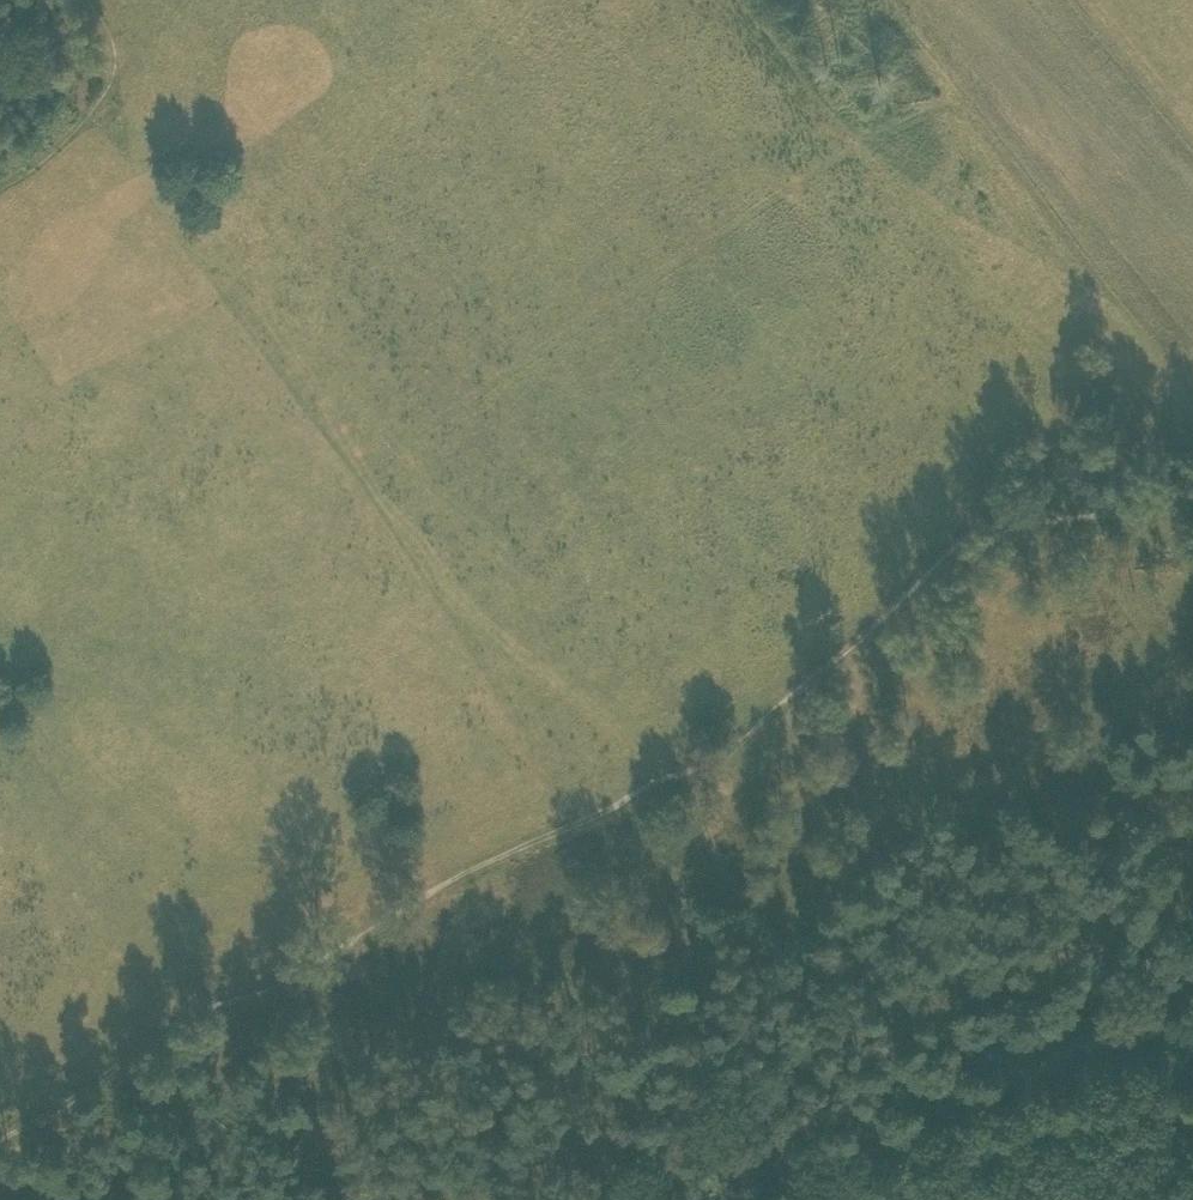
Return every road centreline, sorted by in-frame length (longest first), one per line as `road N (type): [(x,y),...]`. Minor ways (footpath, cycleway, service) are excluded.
road 1 (track): [(1192,987),(812,1131)]
road 2 (track): [(812,1131),(636,1199)]

